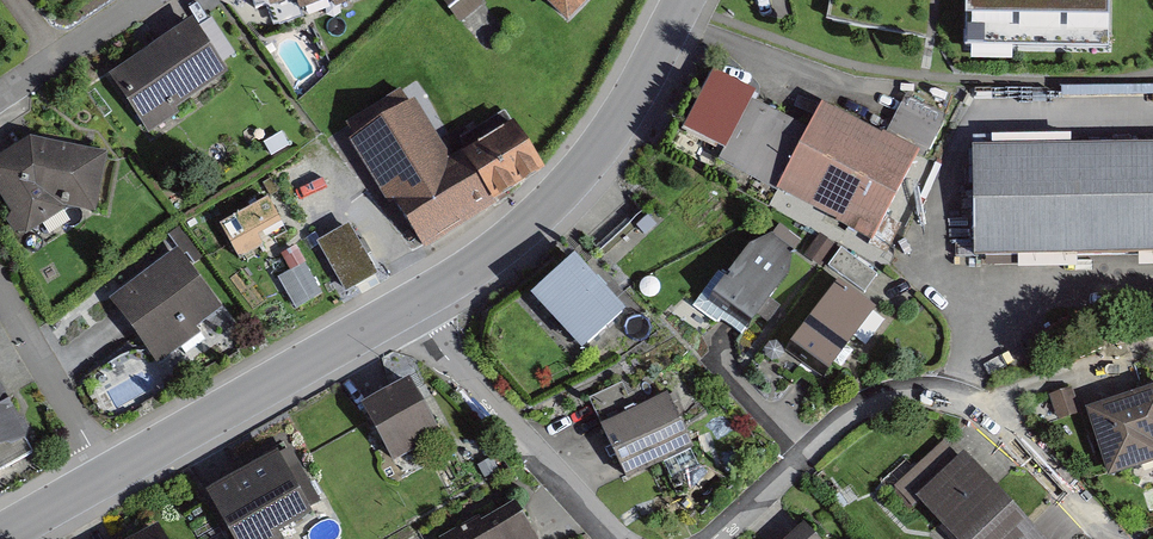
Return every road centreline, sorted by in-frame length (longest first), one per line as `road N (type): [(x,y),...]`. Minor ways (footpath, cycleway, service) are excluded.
road 1 (residential): [(715,538),(862,406),(920,391),(960,398),(1007,428),(1112,538)]
road 2 (unclassified): [(411,308),(494,253),(589,158),(681,0)]
road 3 (residential): [(110,476),(411,308)]
road 4 (residential): [(615,538),(449,361),(411,308)]
road 5 (residential): [(110,476),(0,290)]
road 6 (residential): [(0,95),(140,0)]
road 7 (residential): [(0,536),(110,476)]

